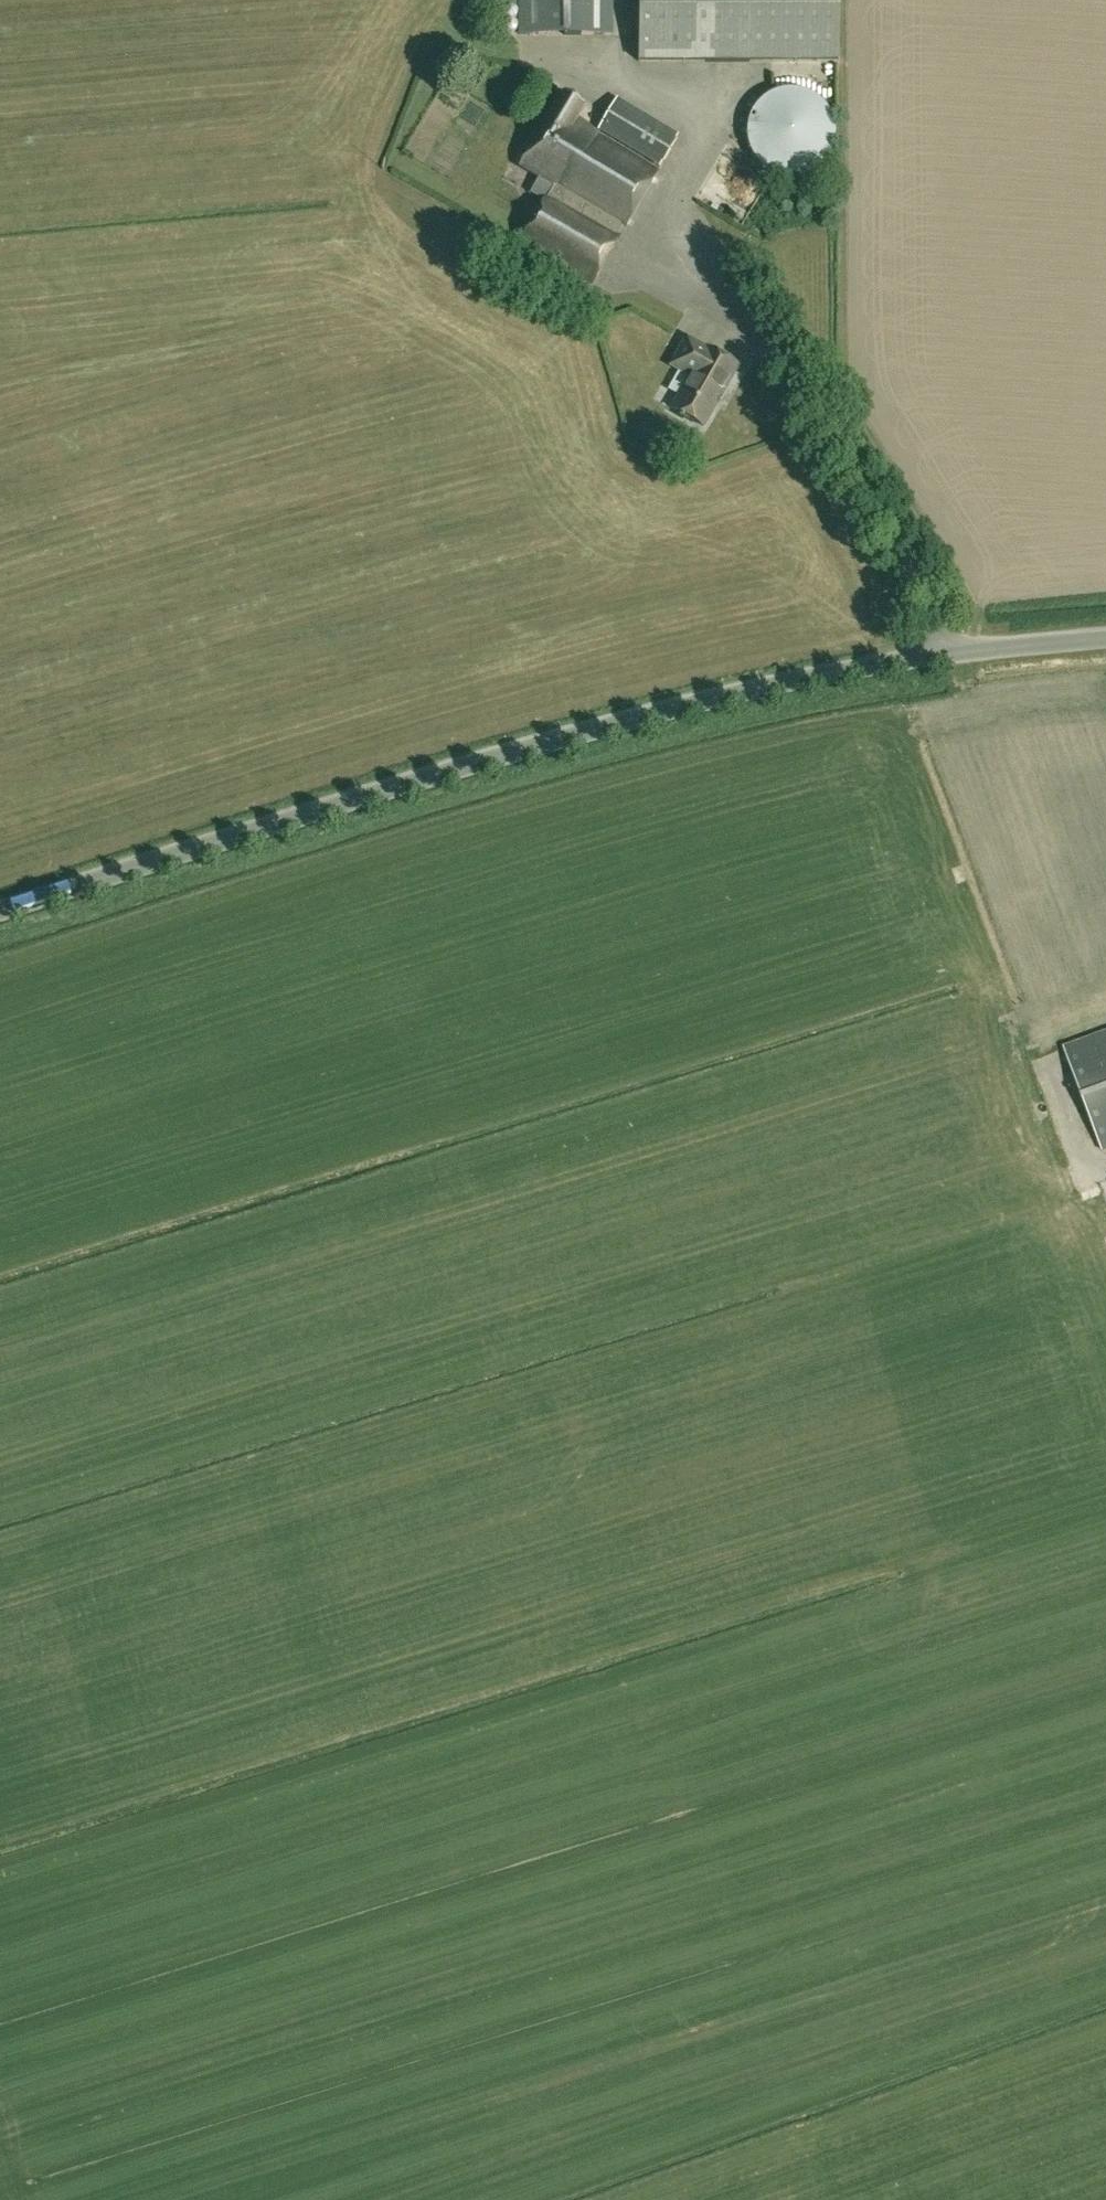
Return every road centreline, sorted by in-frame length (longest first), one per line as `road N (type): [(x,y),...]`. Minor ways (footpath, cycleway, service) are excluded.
road 1 (unclassified): [(0,913),(717,699),(1105,632)]

